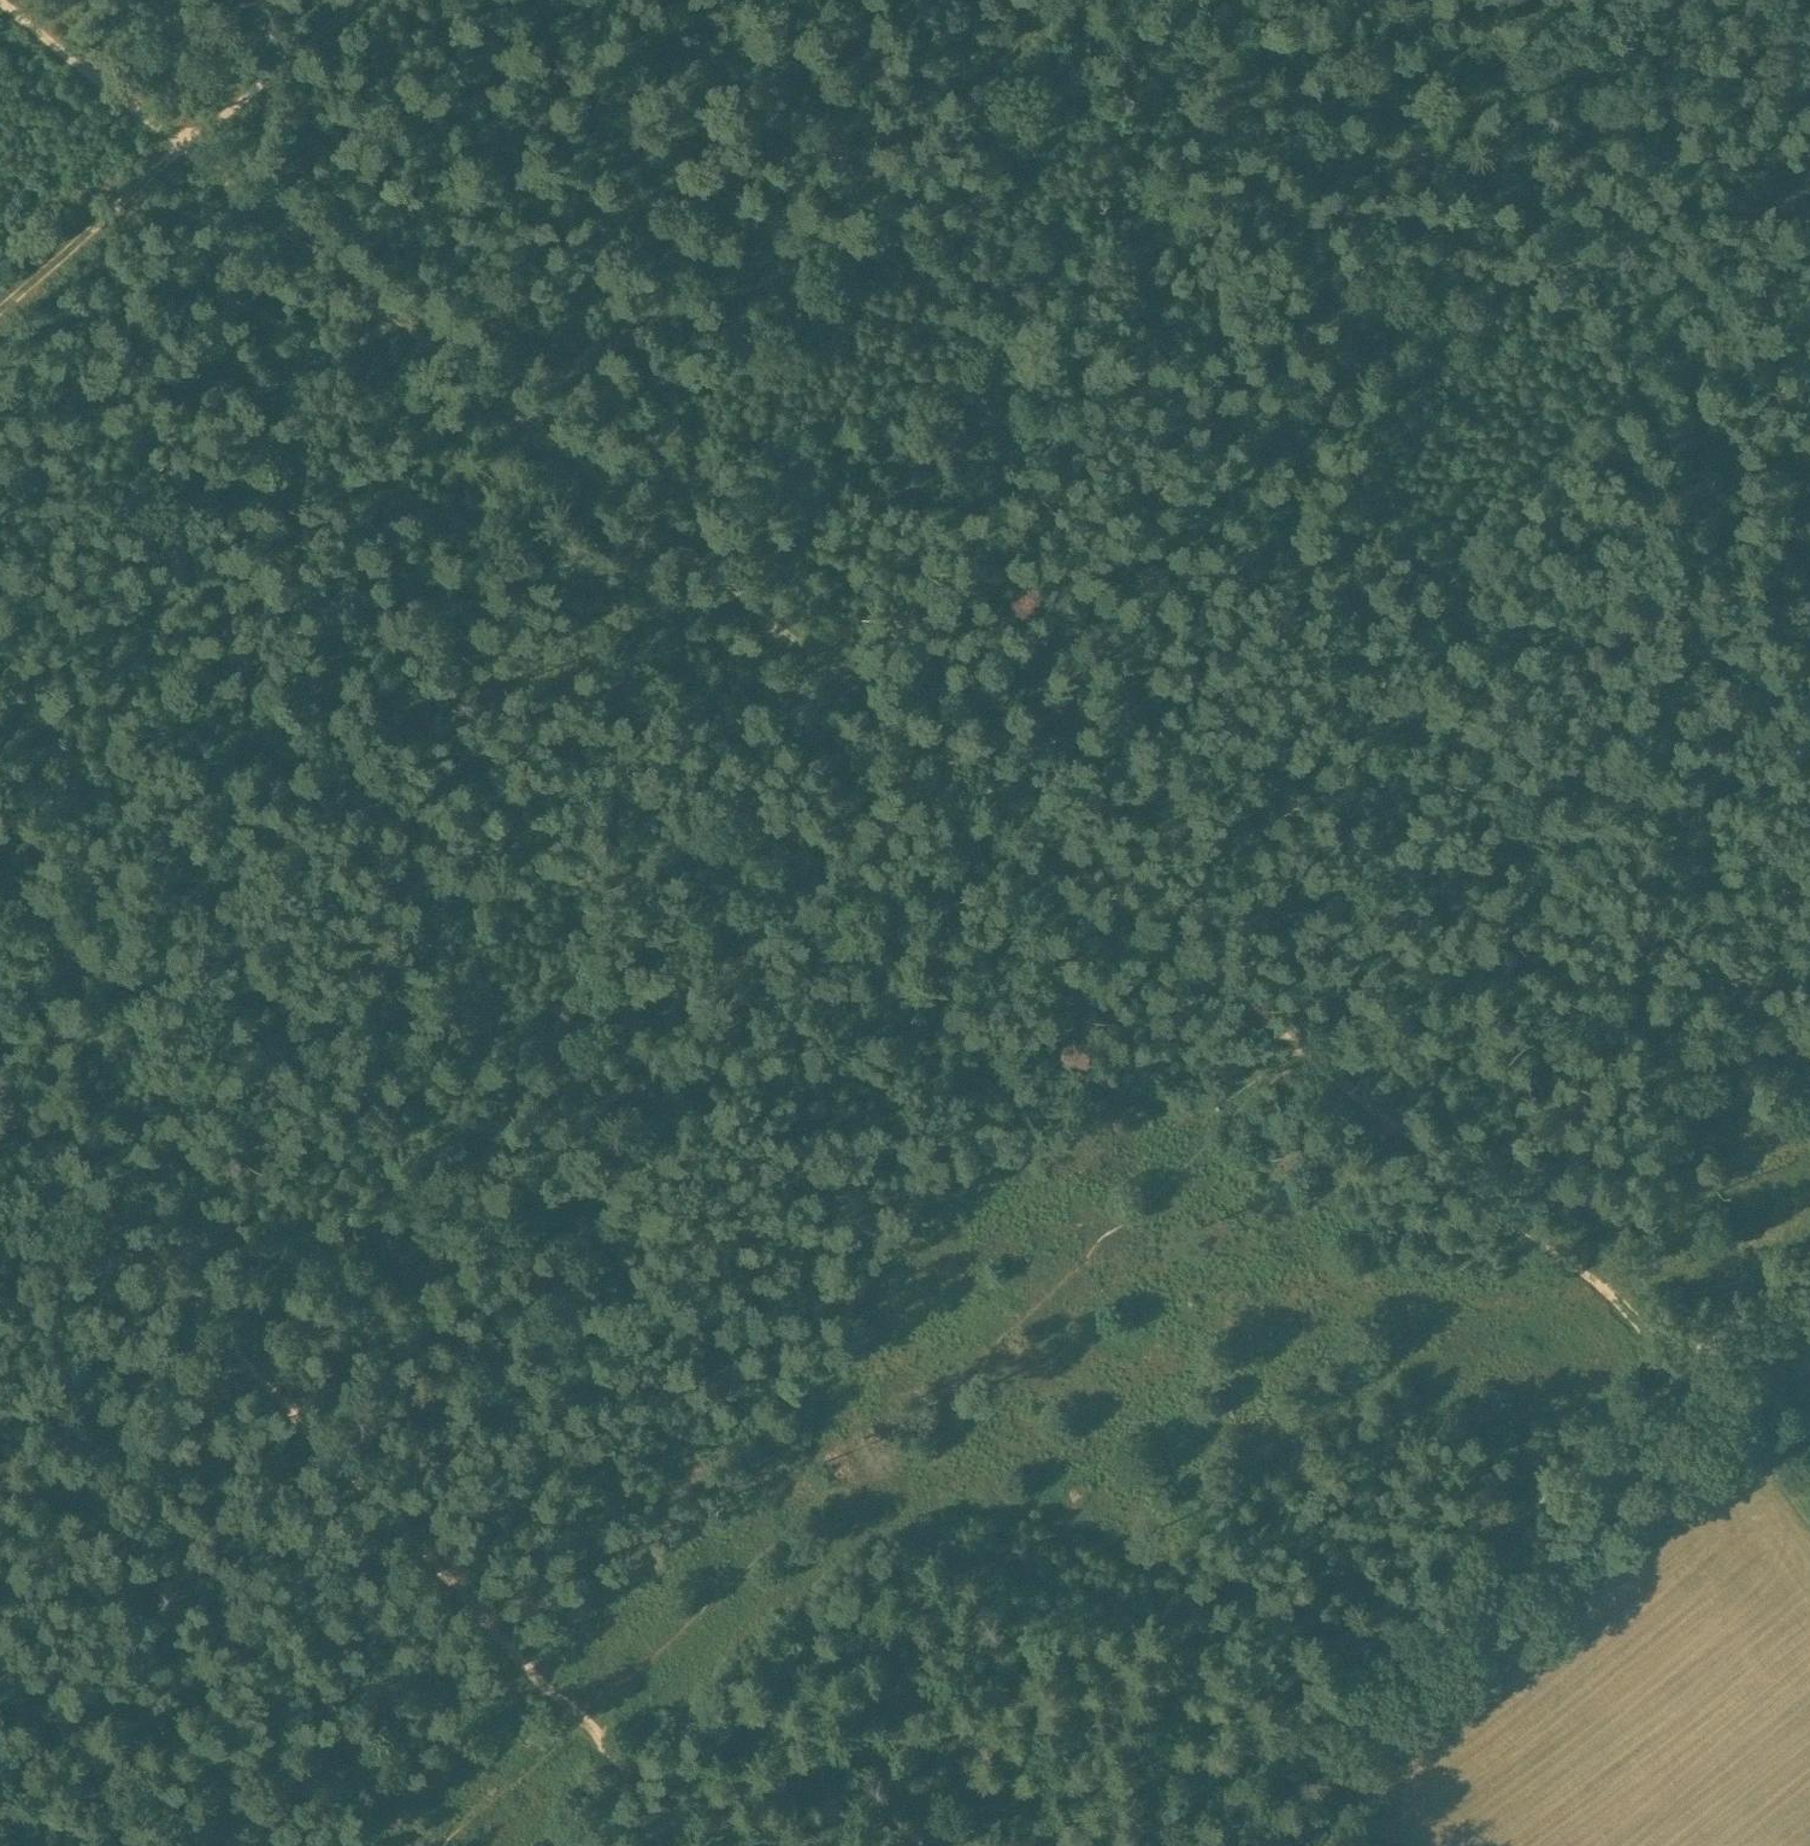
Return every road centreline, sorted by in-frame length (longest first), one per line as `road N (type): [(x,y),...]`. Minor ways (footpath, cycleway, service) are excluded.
road 1 (track): [(184,148),(572,454),(702,571),(925,740),(1116,908),(1494,1209),(1715,1372)]
road 2 (track): [(579,1721),(0,1095)]
road 3 (track): [(0,306),(184,148)]
road 4 (track): [(184,148),(0,3)]
road 5 (track): [(355,0),(184,148)]
road 6 (track): [(426,1845),(579,1721)]
road 7 (track): [(1809,1502),(1715,1372)]
road 8 (track): [(1809,1279),(1715,1372)]

